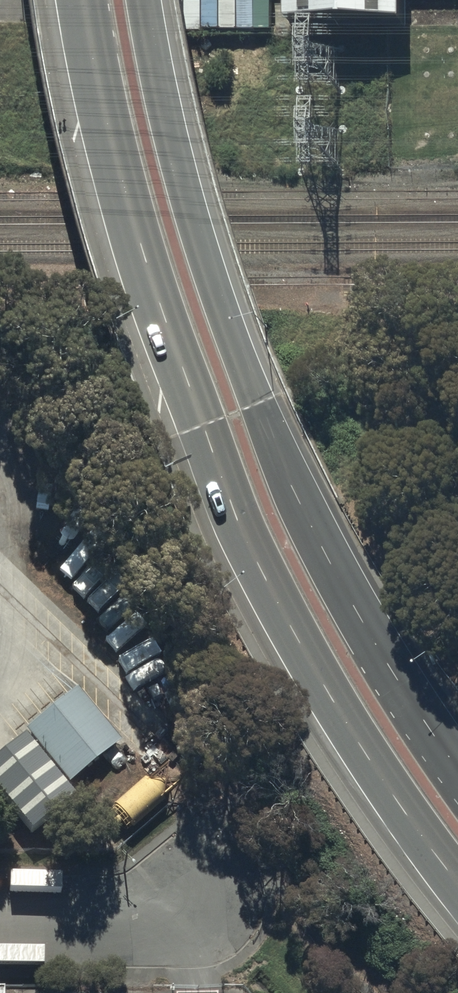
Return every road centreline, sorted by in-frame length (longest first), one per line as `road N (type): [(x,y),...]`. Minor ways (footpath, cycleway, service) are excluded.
road 1 (trunk): [(457,884),(326,693),(203,448),(117,180),(81,0)]
road 2 (trunk): [(144,0),(202,257),(262,423),(333,569),(457,770)]
road 3 (residential): [(194,892),(120,918),(0,922)]

